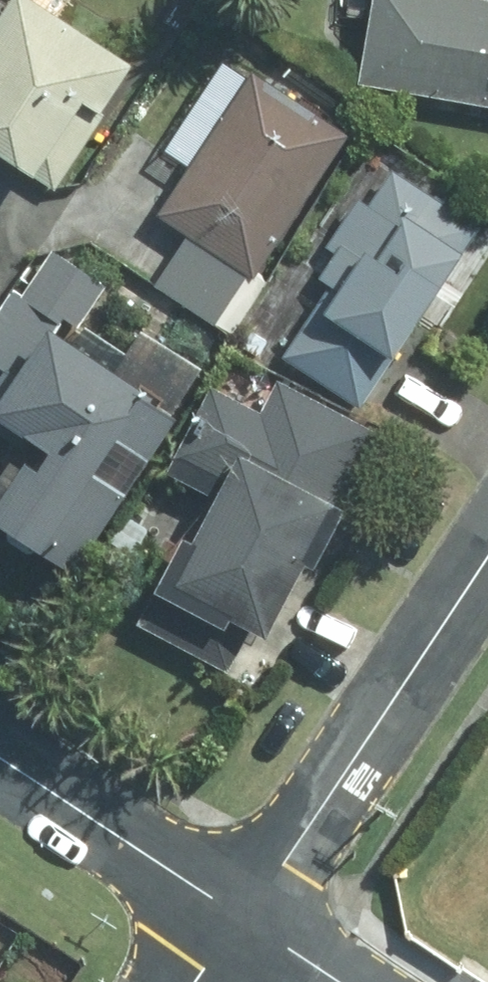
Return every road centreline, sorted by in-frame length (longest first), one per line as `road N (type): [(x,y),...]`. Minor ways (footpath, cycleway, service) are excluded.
road 1 (residential): [(487,546),(242,918)]
road 2 (residential): [(0,758),(242,918)]

